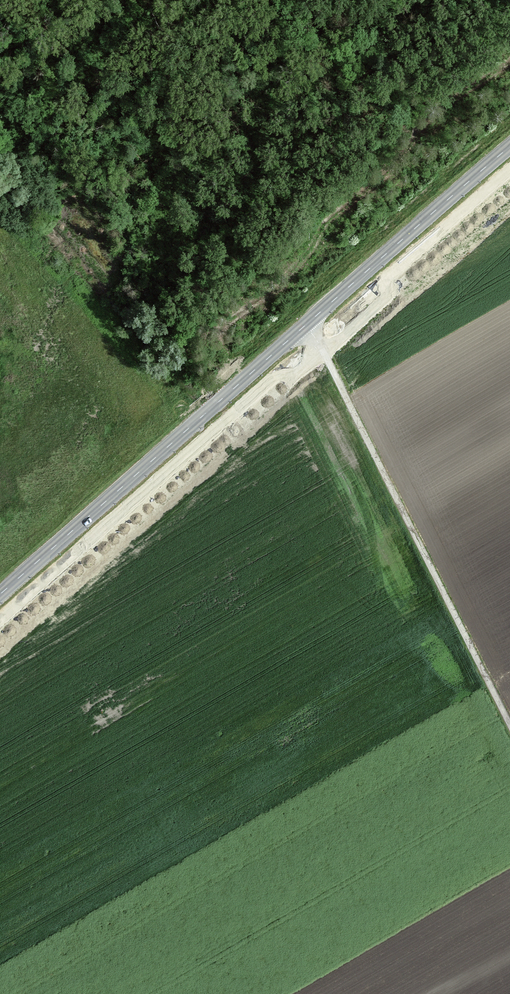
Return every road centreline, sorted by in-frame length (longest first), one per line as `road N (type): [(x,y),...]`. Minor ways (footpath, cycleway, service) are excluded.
road 1 (secondary): [(509,150),(0,596)]
road 2 (track): [(509,730),(307,326)]

